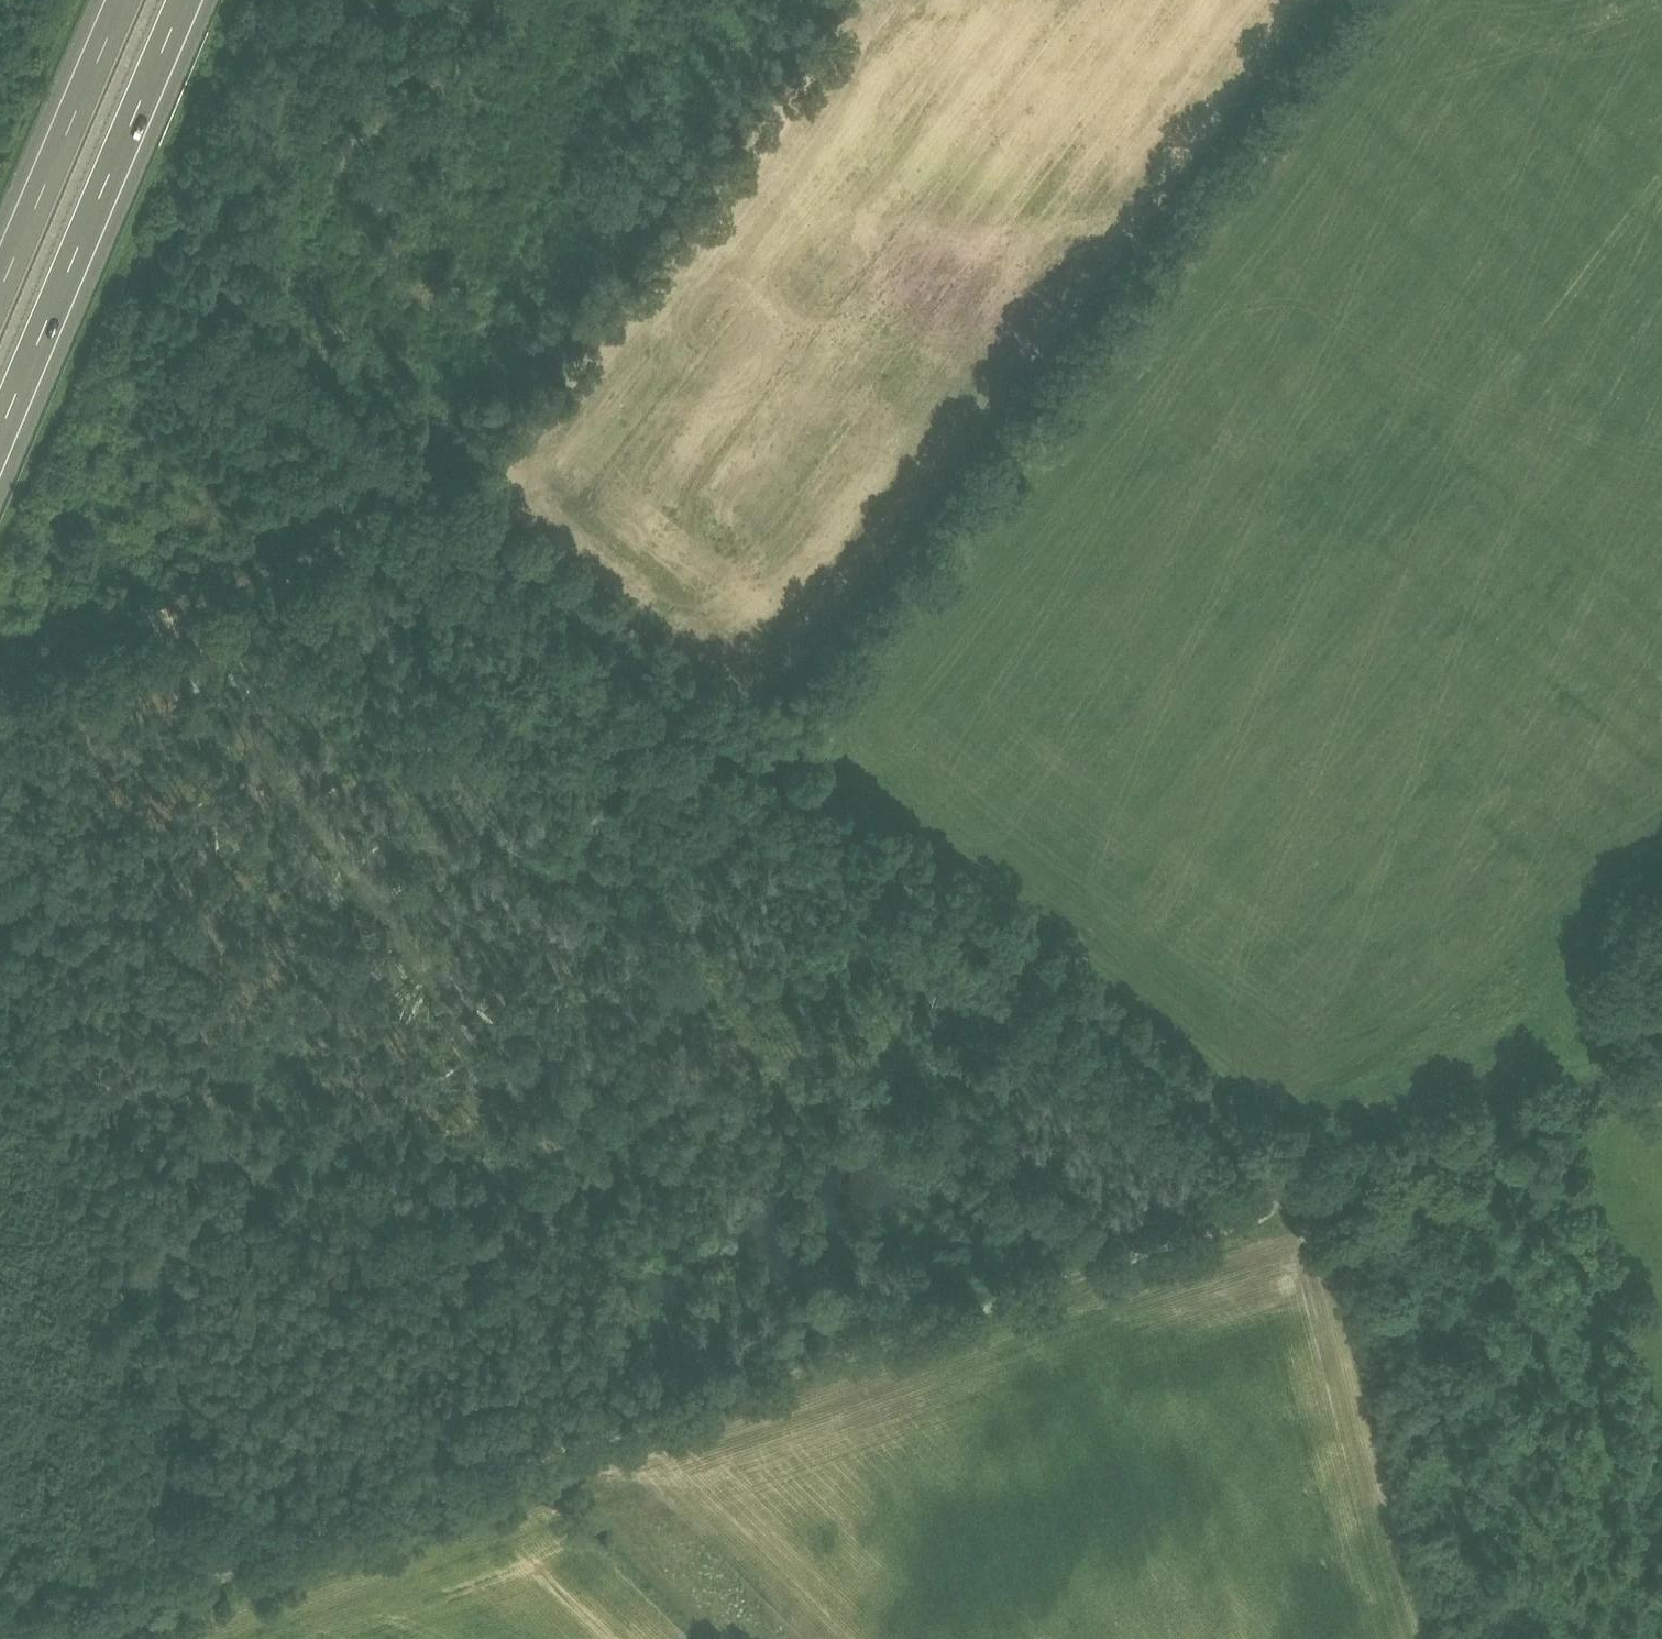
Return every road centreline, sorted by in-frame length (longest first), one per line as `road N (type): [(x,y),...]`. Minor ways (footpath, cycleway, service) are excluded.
road 1 (motorway): [(0,445),(186,0)]
road 2 (motorway): [(103,0),(0,254)]

